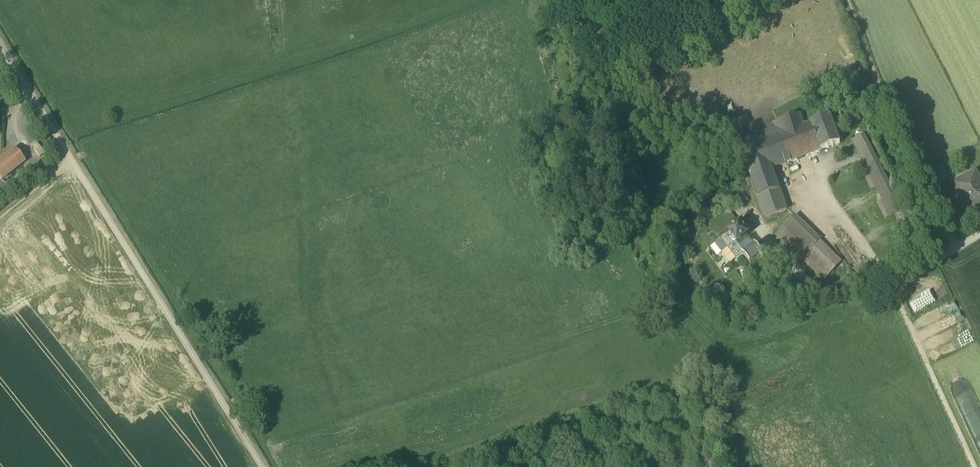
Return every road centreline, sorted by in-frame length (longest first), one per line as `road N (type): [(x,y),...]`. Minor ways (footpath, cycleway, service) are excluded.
road 1 (unclassified): [(0,44),(259,466)]
road 2 (track): [(975,466),(894,288)]

